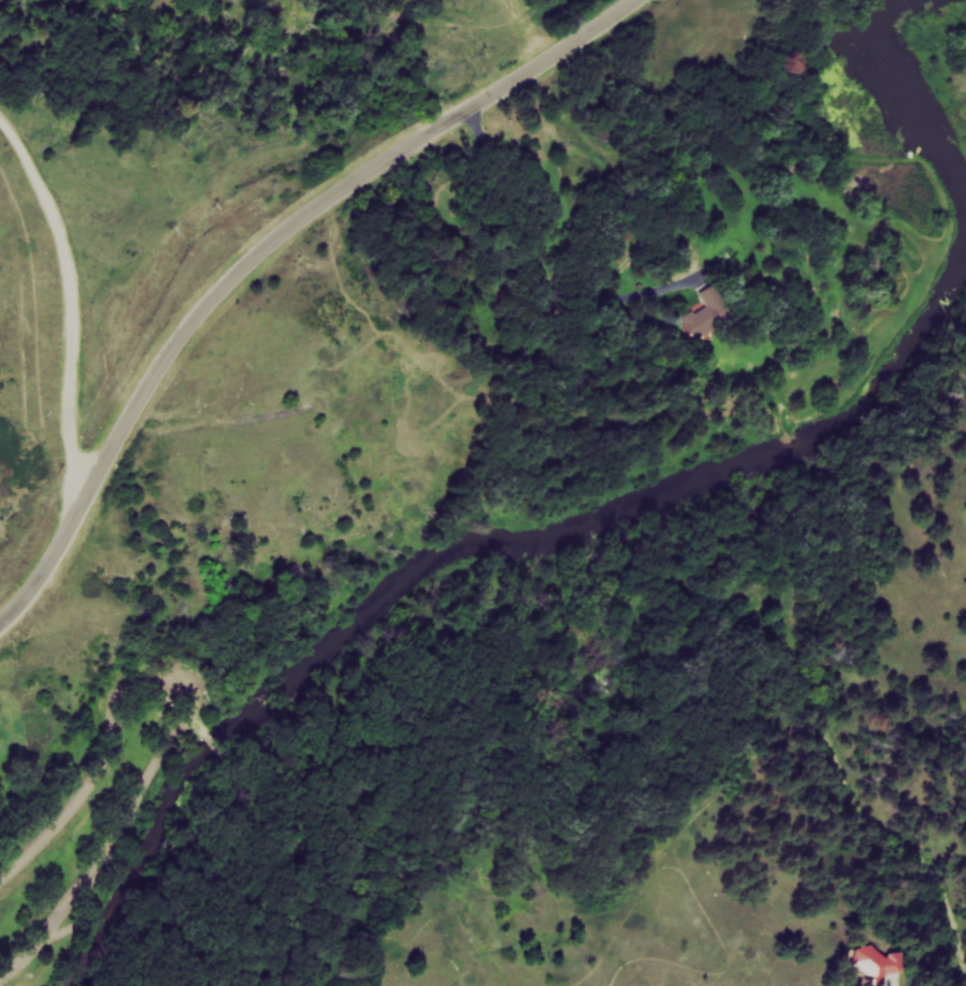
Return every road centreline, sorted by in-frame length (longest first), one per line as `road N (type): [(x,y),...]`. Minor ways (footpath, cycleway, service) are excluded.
road 1 (tertiary): [(0,617),(83,504),(162,363),(260,251),(638,0)]

